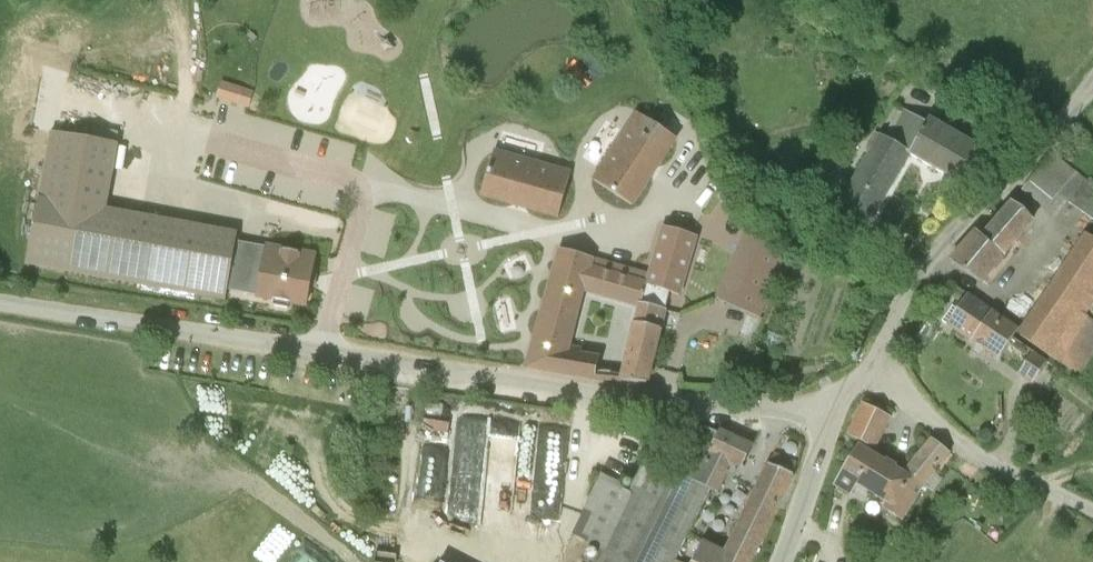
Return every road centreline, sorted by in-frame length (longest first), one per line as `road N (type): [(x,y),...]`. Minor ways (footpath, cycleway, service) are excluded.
road 1 (unclassified): [(0,300),(584,393),(826,410)]
road 2 (unclassified): [(874,363),(900,297),(1092,82)]
road 3 (unclassified): [(1092,511),(940,429),(874,363)]
road 4 (unclassified): [(826,410),(824,440),(783,561)]

